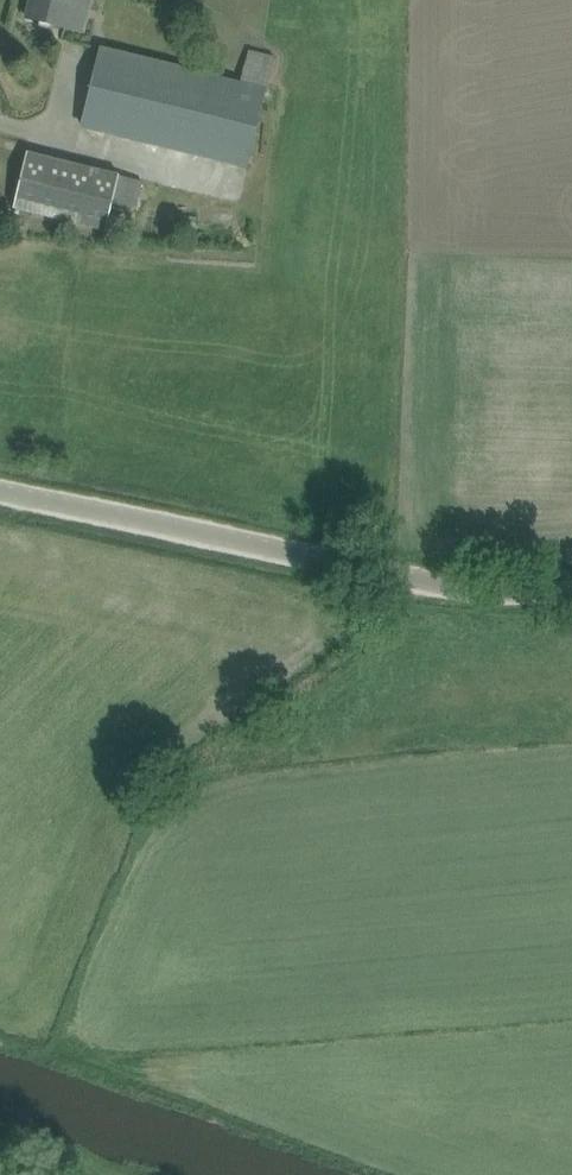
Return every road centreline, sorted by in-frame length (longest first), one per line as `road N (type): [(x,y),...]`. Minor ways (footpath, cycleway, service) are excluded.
road 1 (unclassified): [(571,588),(445,583),(0,489)]

